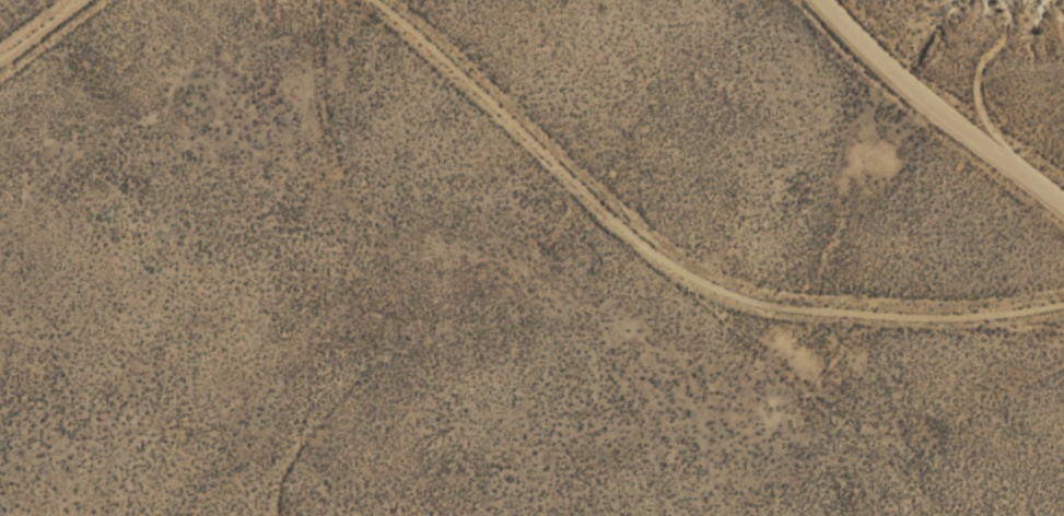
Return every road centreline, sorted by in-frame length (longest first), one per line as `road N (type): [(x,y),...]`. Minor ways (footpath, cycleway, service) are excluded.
road 1 (tertiary): [(1063,214),(878,64),(816,0)]

